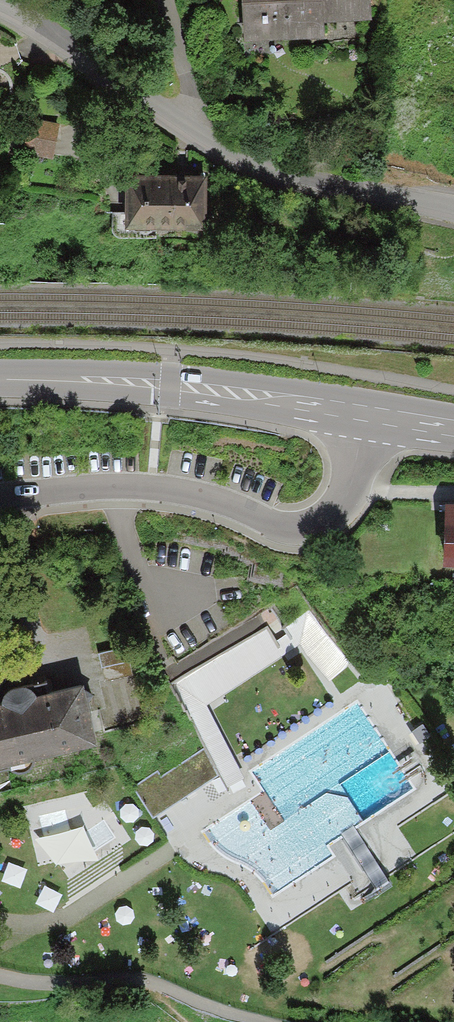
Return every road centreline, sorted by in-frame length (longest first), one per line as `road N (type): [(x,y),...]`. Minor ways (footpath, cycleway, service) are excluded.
road 1 (residential): [(453,205),(306,169),(211,132),(0,1)]
road 2 (residential): [(363,412),(348,490),(331,515),(297,528),(151,487),(0,495)]
road 3 (secondary): [(363,412),(169,385),(0,379)]

